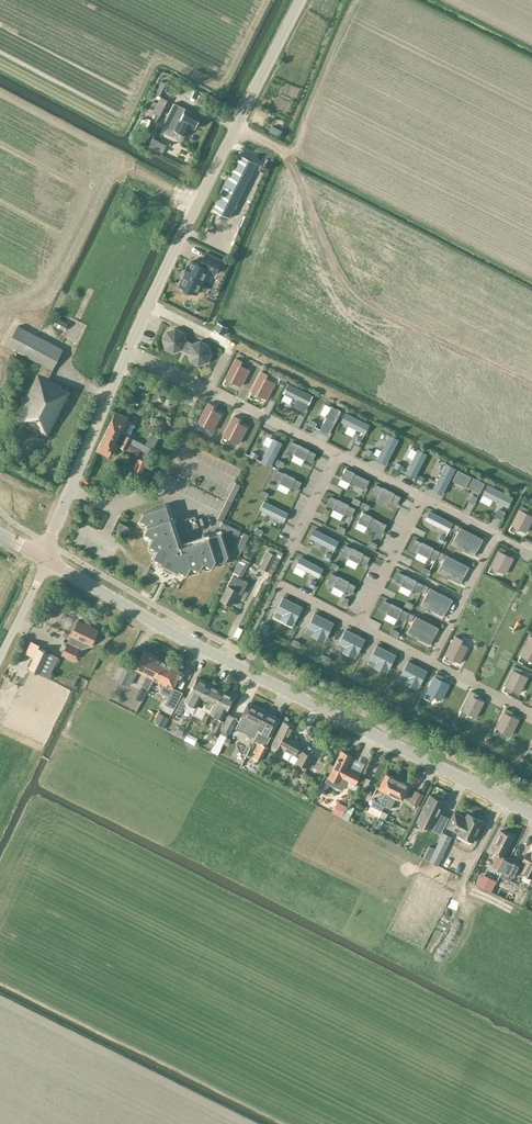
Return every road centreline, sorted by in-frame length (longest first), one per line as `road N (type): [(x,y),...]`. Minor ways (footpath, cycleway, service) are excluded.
road 1 (unclassified): [(41,557),(154,297),(301,0)]
road 2 (tertiary): [(531,813),(49,561)]

